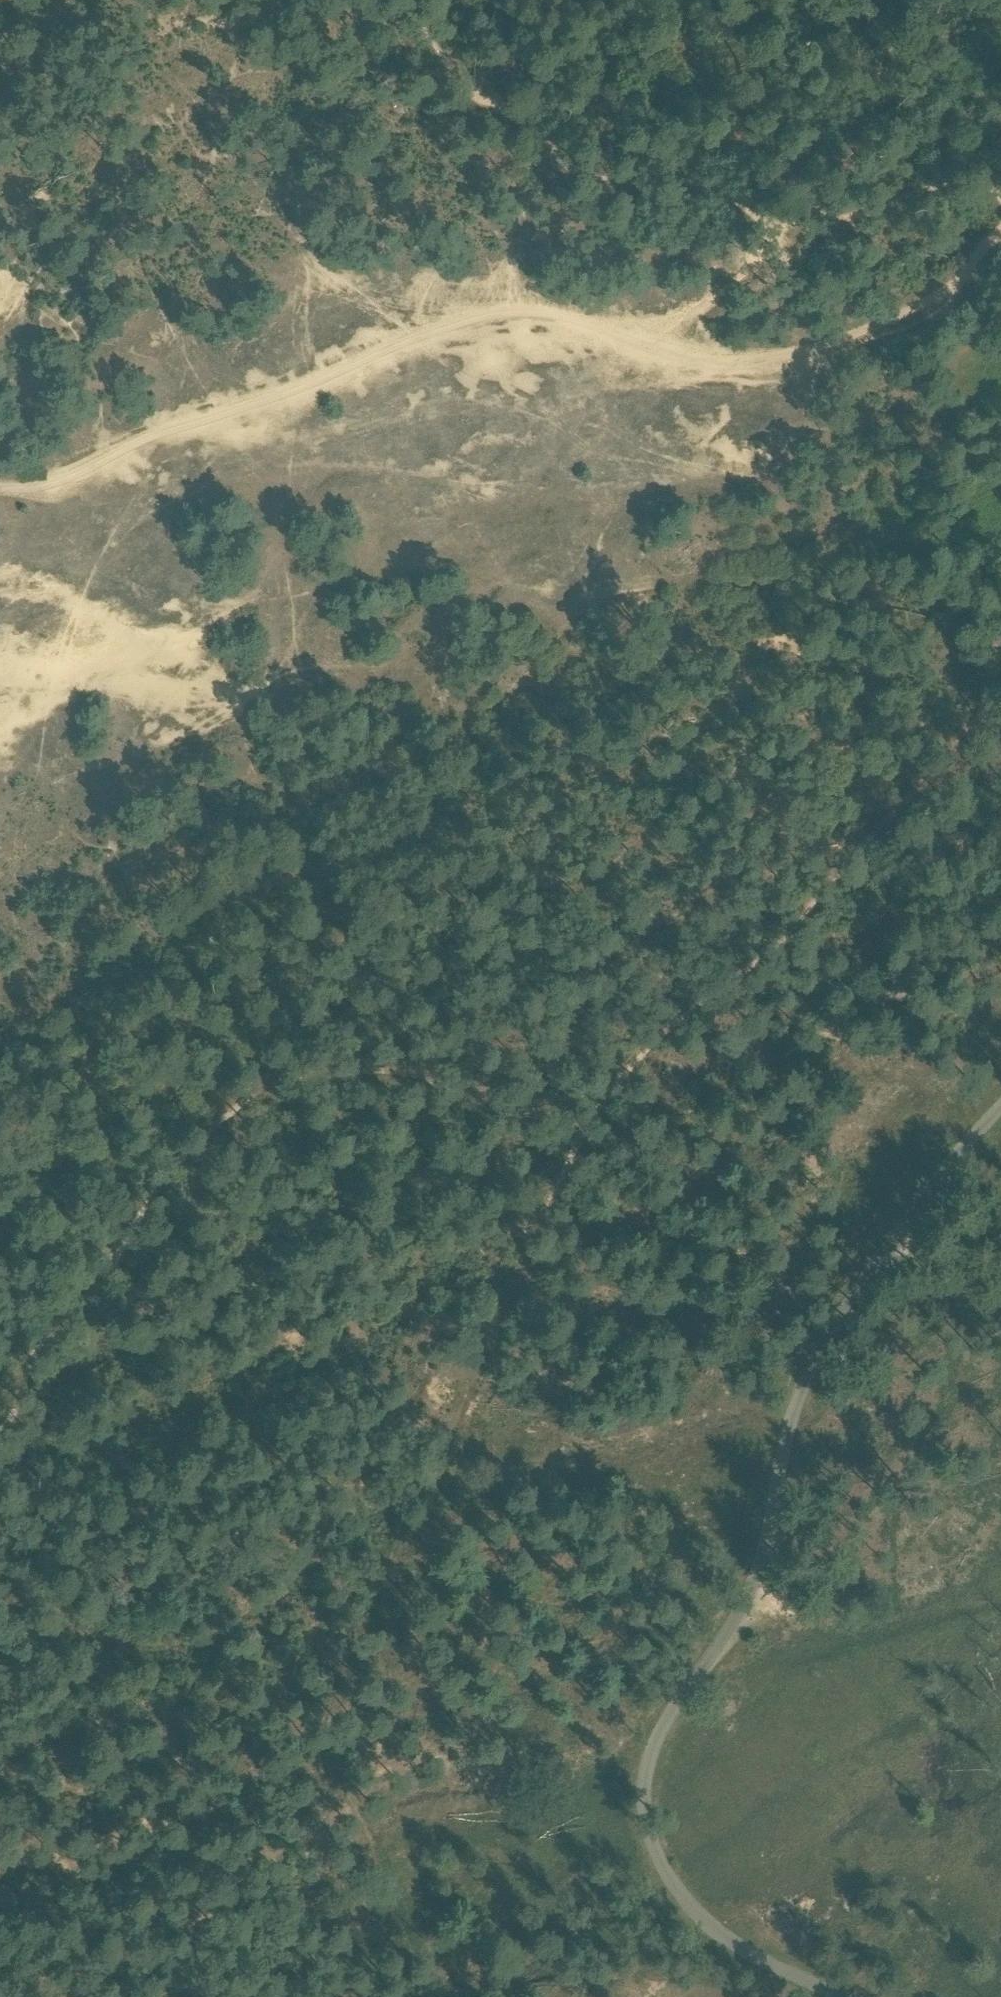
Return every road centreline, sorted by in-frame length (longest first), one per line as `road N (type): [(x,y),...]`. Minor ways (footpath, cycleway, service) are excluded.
road 1 (unclassified): [(836,1996),(702,1919),(667,1883),(639,1811),(640,1781),(659,1740),(725,1651),(750,1587),(791,1401),(839,1286),(935,1162),(1000,1100)]

